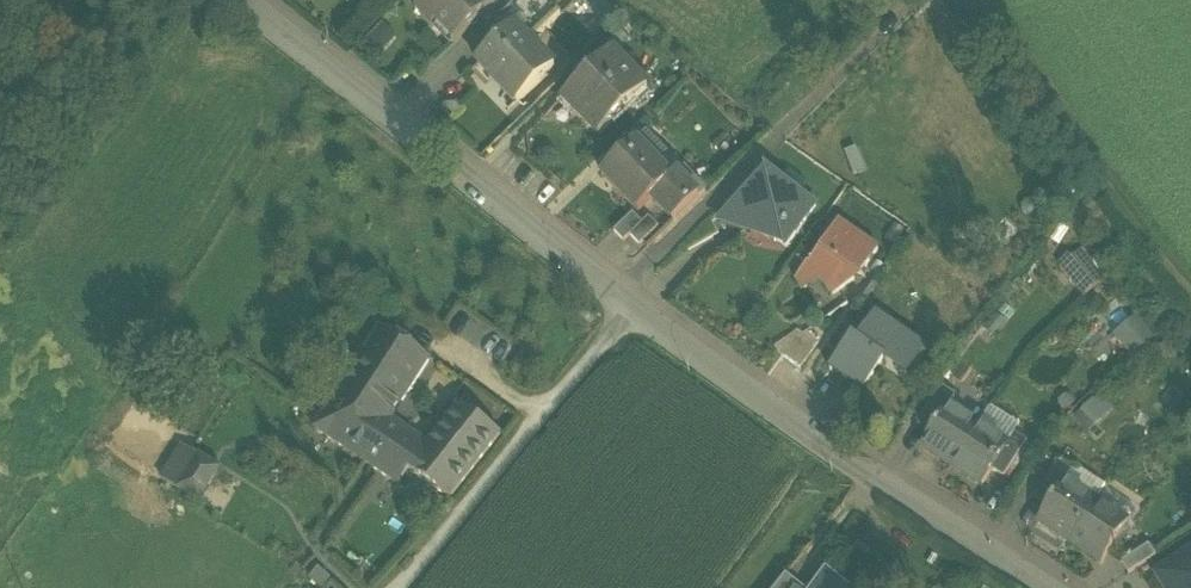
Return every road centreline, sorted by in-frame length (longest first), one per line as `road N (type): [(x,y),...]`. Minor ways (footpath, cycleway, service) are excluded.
road 1 (residential): [(1045,587),(630,308),(239,0)]
road 2 (track): [(616,297),(913,0)]
road 3 (track): [(1190,301),(960,0)]

